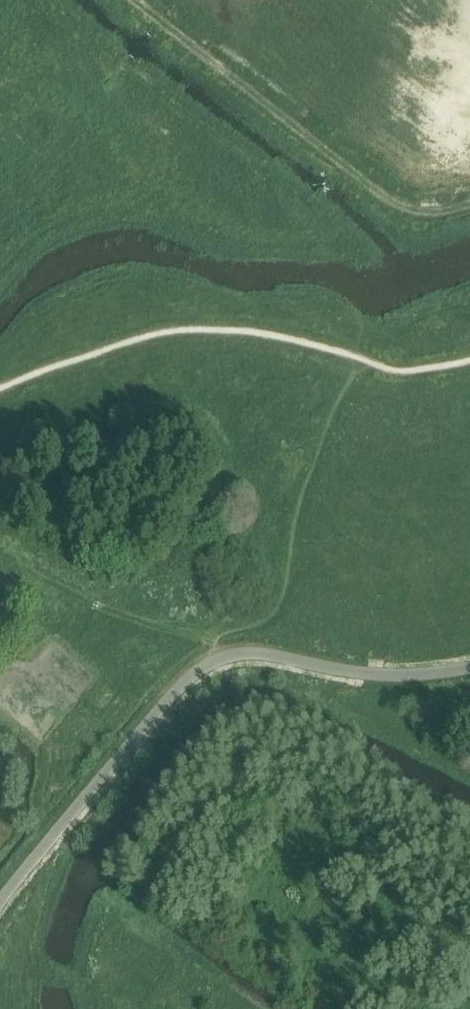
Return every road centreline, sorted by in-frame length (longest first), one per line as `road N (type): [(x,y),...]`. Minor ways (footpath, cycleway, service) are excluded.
road 1 (track): [(110,0),(399,217),(445,224),(469,214)]

